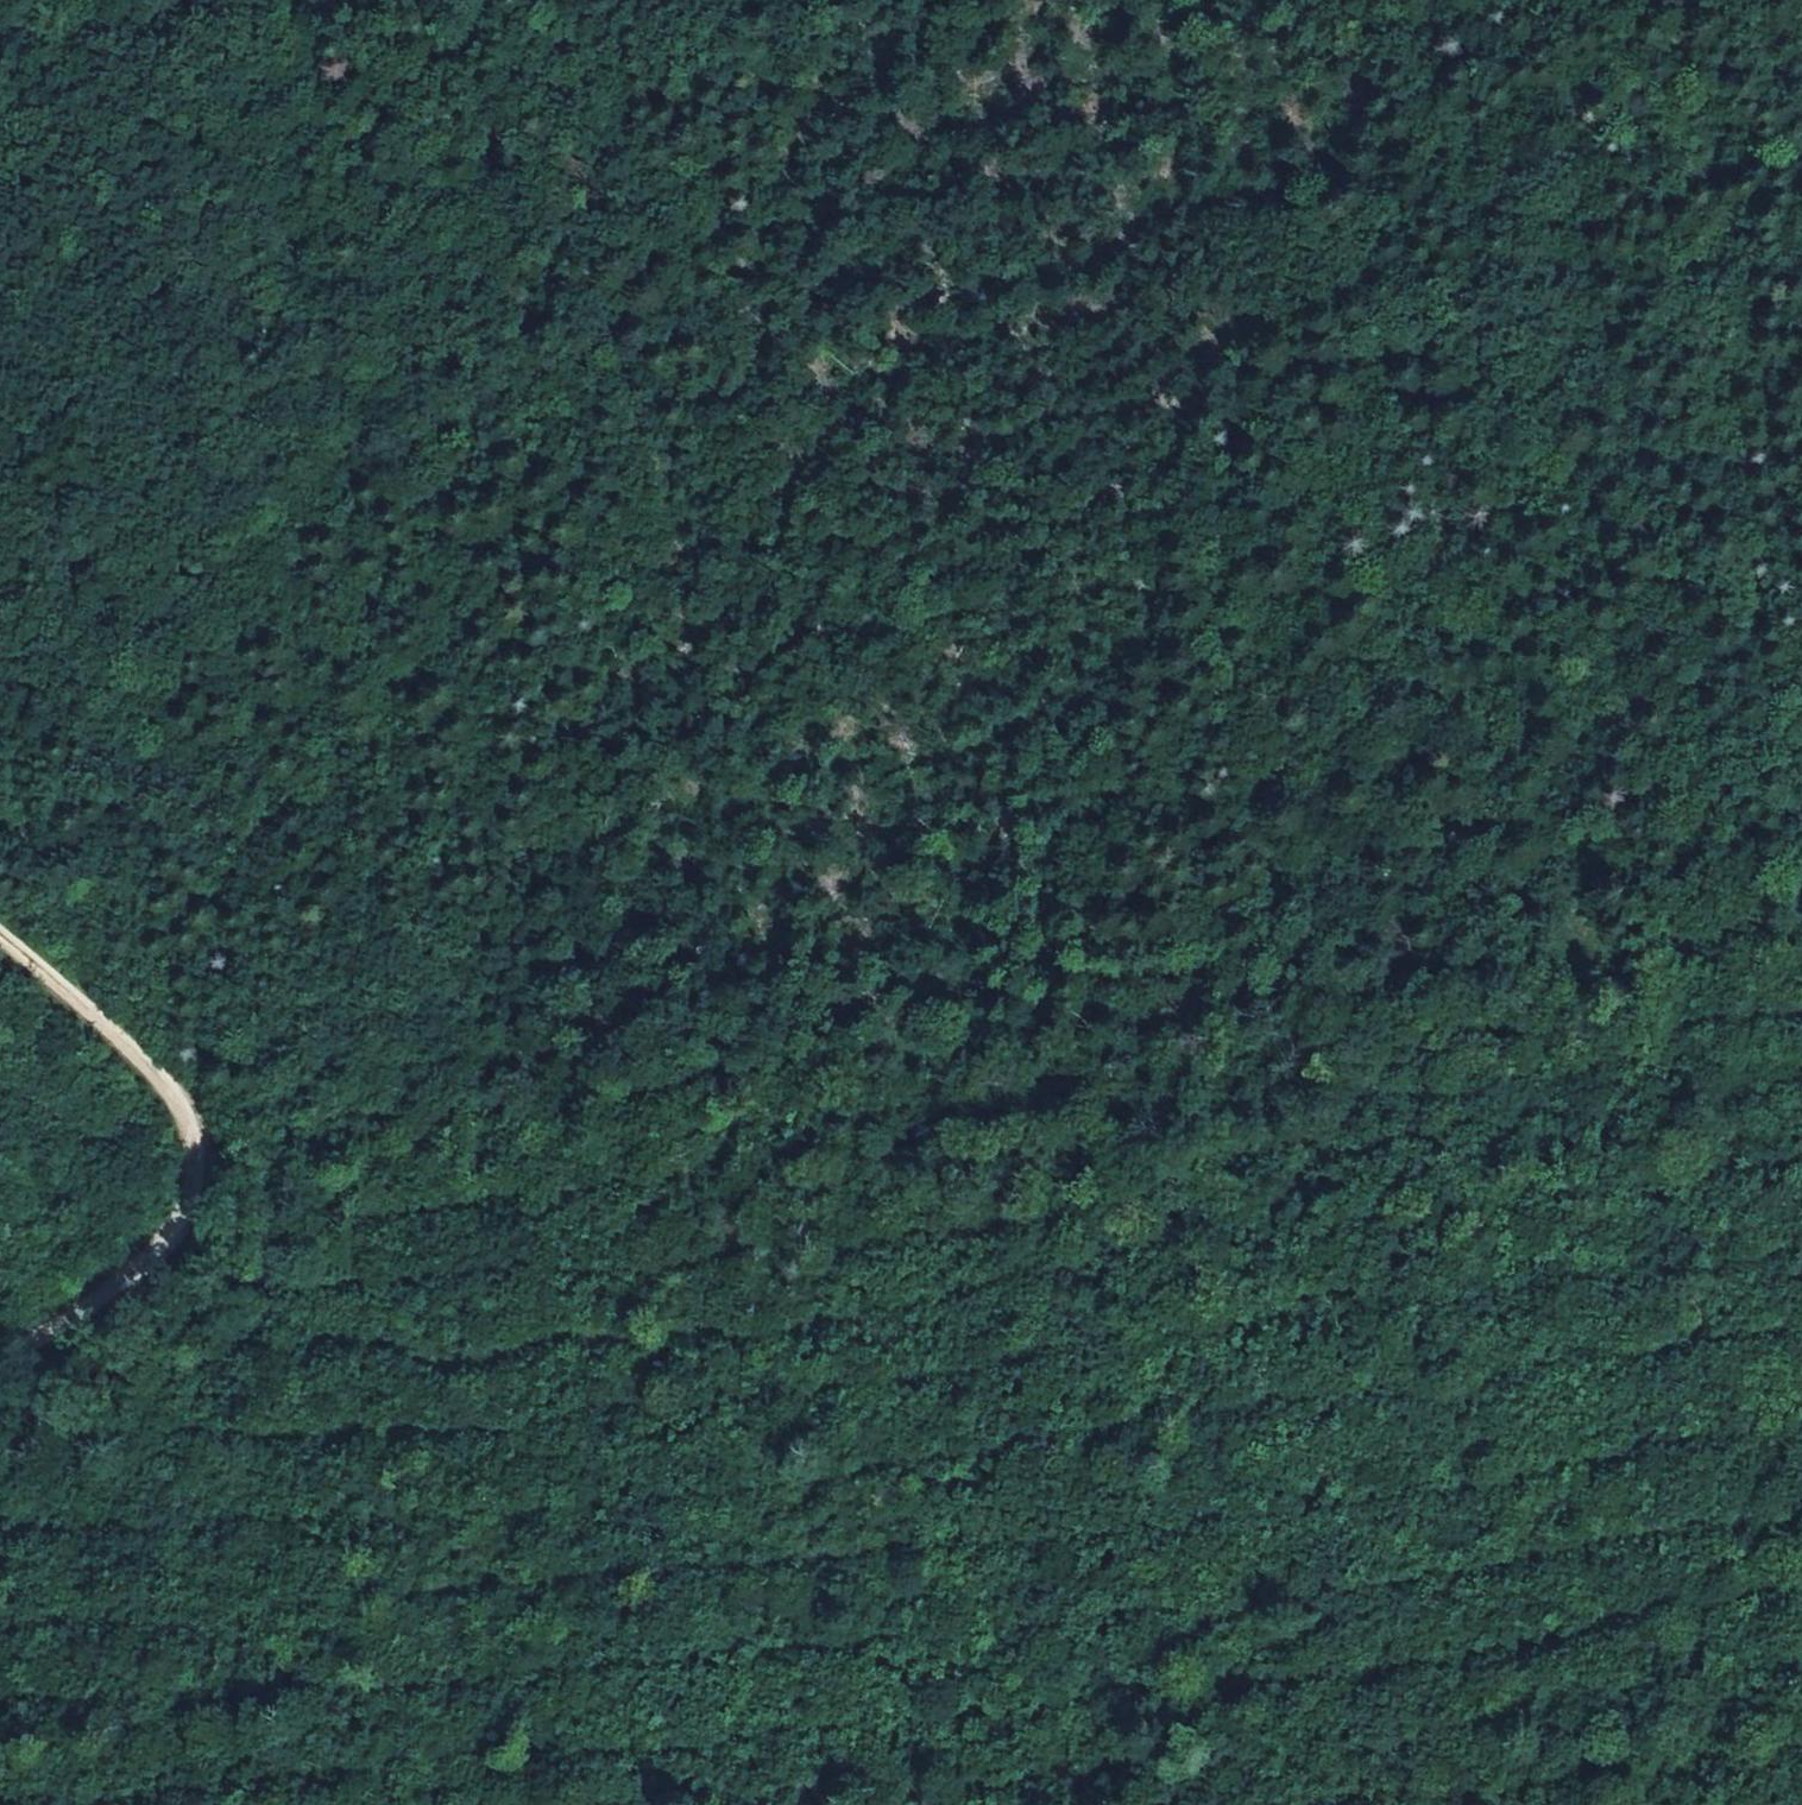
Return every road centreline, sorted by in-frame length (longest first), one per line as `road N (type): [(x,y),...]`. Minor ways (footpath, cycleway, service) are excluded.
road 1 (track): [(198,1169),(192,1129),(149,1065),(0,939)]
road 2 (track): [(0,1359),(122,1288),(172,1234),(198,1169)]

